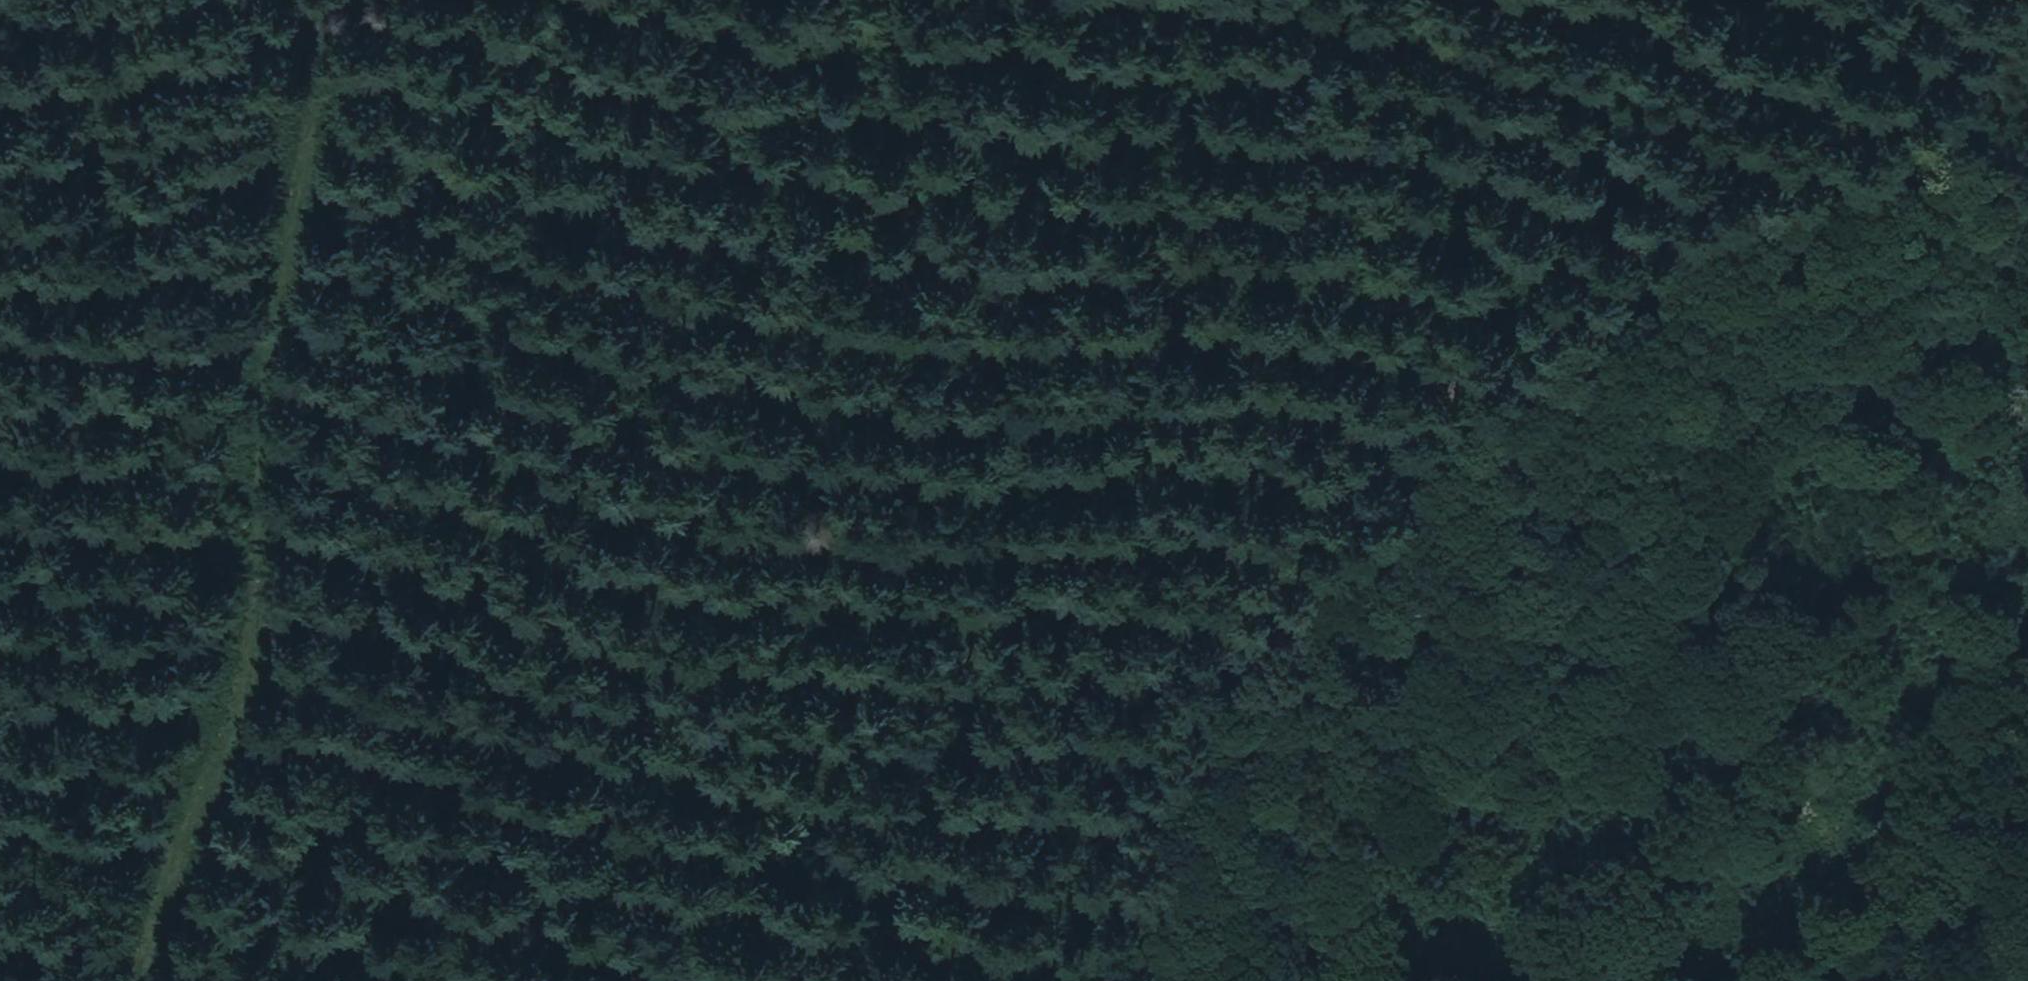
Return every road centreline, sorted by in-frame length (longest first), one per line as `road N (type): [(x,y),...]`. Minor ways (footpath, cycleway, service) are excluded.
road 1 (track): [(1837,980),(1886,911),(2027,752)]

